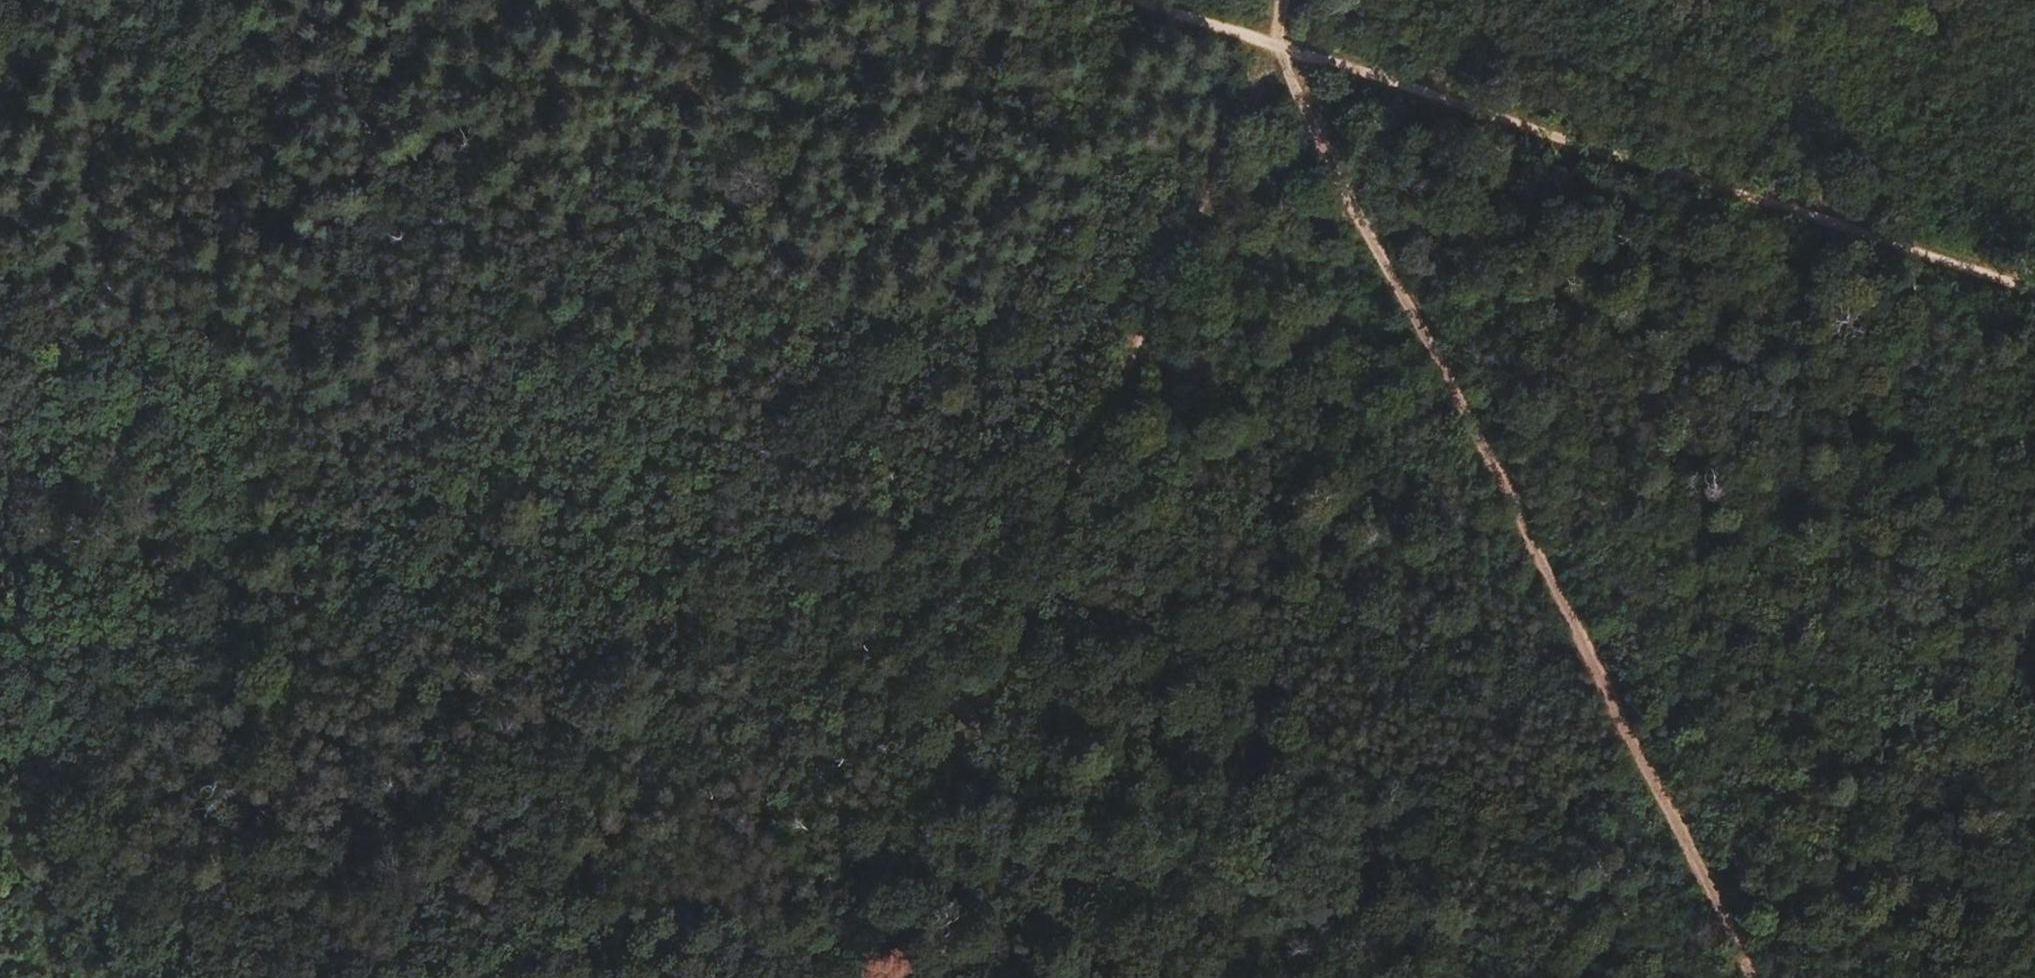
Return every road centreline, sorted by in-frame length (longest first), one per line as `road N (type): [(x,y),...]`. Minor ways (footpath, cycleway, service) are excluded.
road 1 (track): [(0,812),(371,861),(573,767),(899,540),(1019,467),(1090,438)]
road 2 (track): [(1271,46),(1751,977)]
road 3 (track): [(2034,282),(1130,0)]

